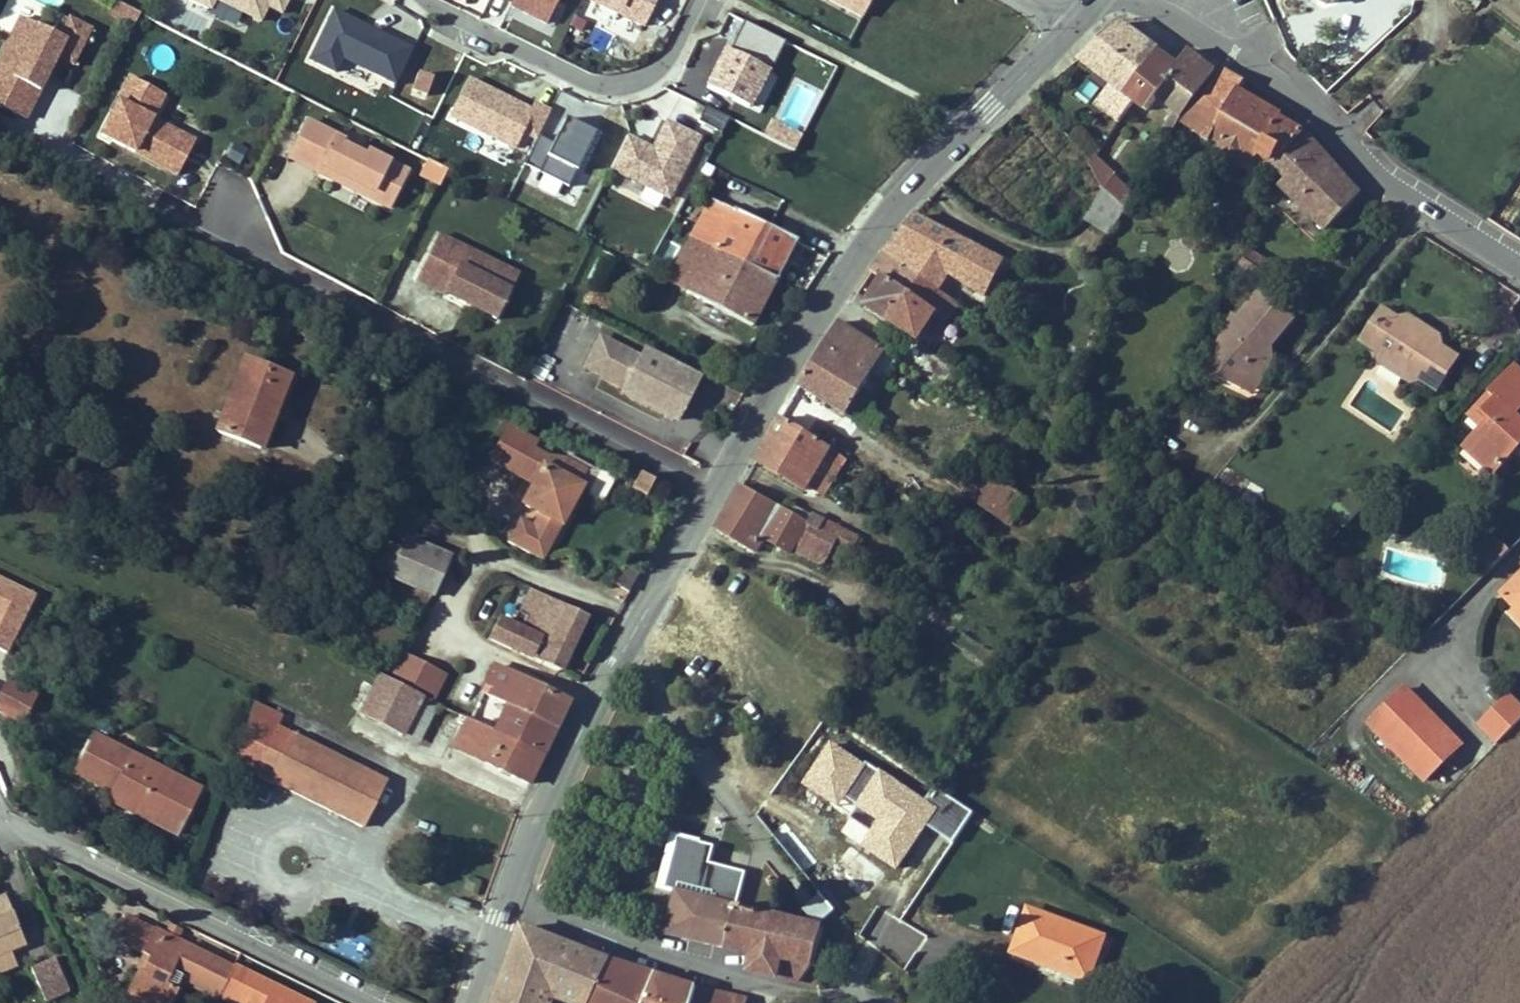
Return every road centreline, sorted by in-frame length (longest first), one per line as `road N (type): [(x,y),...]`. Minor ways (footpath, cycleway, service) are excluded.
road 1 (tertiary): [(510,894),(597,704),(749,420),(884,213),(1078,24)]
road 2 (residential): [(1177,23),(1321,120),(1392,192),(1519,267)]
road 3 (residential): [(0,816),(376,1002)]
road 4 (residential): [(698,0),(673,53),(642,77),(601,87),(450,19),(431,0)]
road 5 (residential): [(786,992),(726,978),(510,894)]

